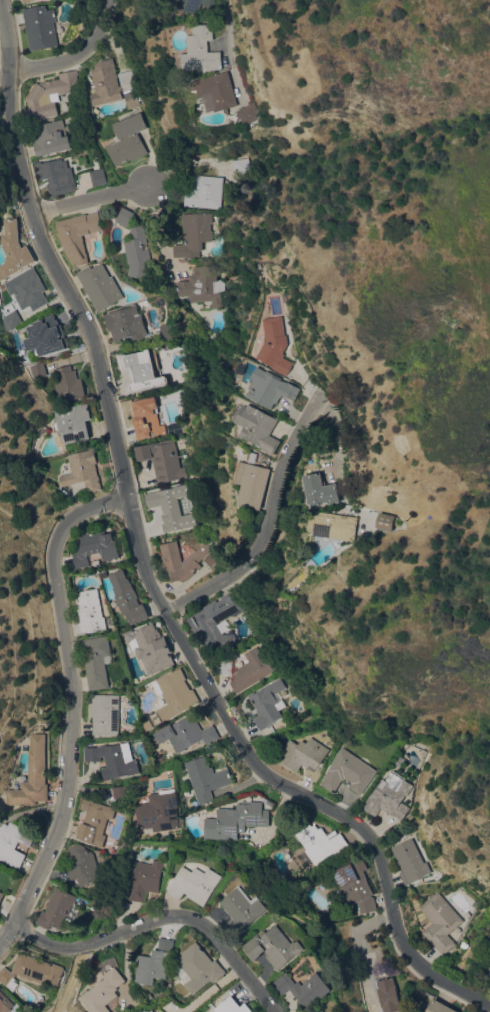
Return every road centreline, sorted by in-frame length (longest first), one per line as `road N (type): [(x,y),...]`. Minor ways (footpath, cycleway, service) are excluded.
road 1 (residential): [(489,1004),(422,969),(393,915),(376,840),(259,769),(147,577),(89,326),(49,264),(8,123),(12,74),(0,6)]
road 2 (residential): [(0,945),(17,930),(58,837),(72,765),(74,685),(57,542),(94,508),(131,501)]
road 3 (residential): [(275,1011),(213,930),(190,919),(79,944),(17,930)]
road 4 (residential): [(172,613),(255,554),(284,467),(323,392)]
road 5 (residential): [(12,74),(84,56),(110,0)]

